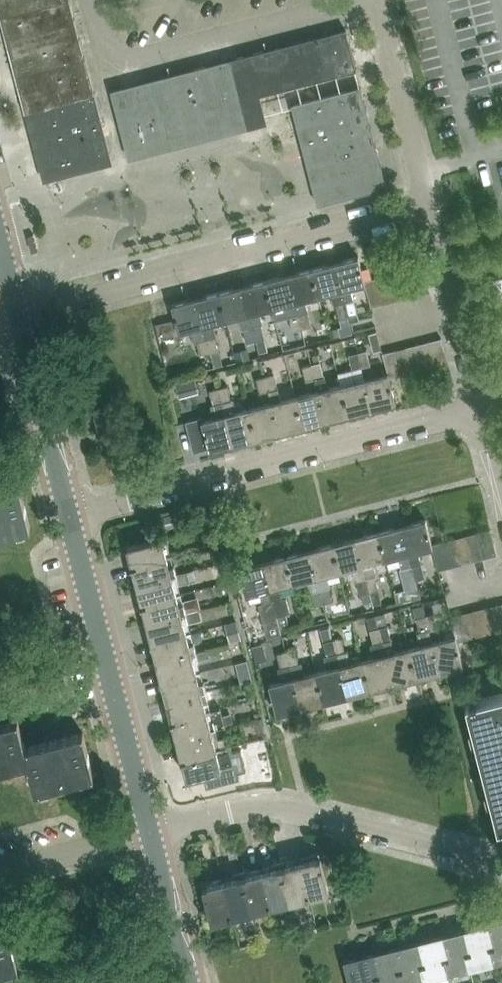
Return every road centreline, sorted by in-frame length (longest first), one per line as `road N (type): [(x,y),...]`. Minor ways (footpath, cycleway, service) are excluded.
road 1 (residential): [(16,315),(428,208)]
road 2 (residential): [(69,516),(481,411)]
road 3 (residential): [(501,865),(273,807),(149,833)]
road 4 (tertiary): [(149,833),(69,516)]
road 5 (residential): [(428,208),(376,0)]
road 6 (residential): [(481,411),(428,208)]
road 7 (tertiary): [(69,516),(16,315)]
road 8 (residential): [(0,872),(149,833)]
road 9 (tertiary): [(187,982),(149,833)]

